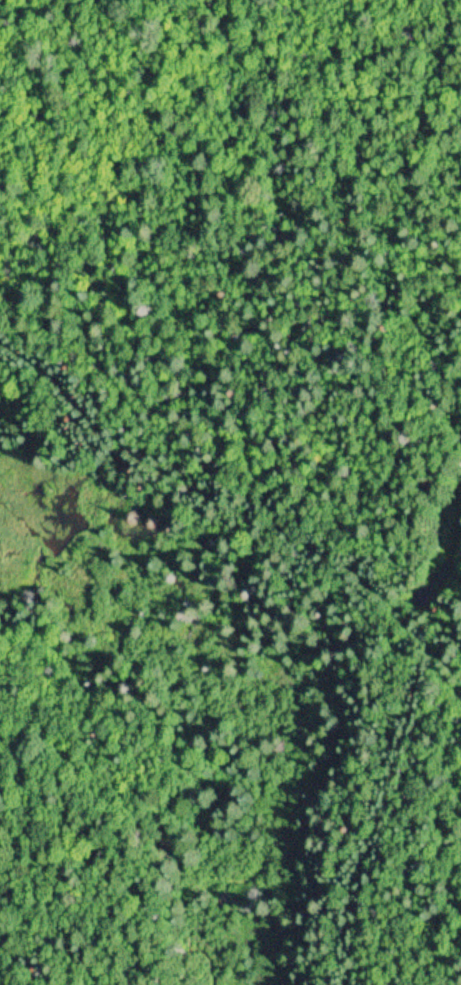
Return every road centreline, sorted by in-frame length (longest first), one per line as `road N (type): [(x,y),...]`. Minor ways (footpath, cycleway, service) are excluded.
road 1 (residential): [(346,984),(354,637),(345,568),(271,494),(160,419),(30,307),(0,294)]

